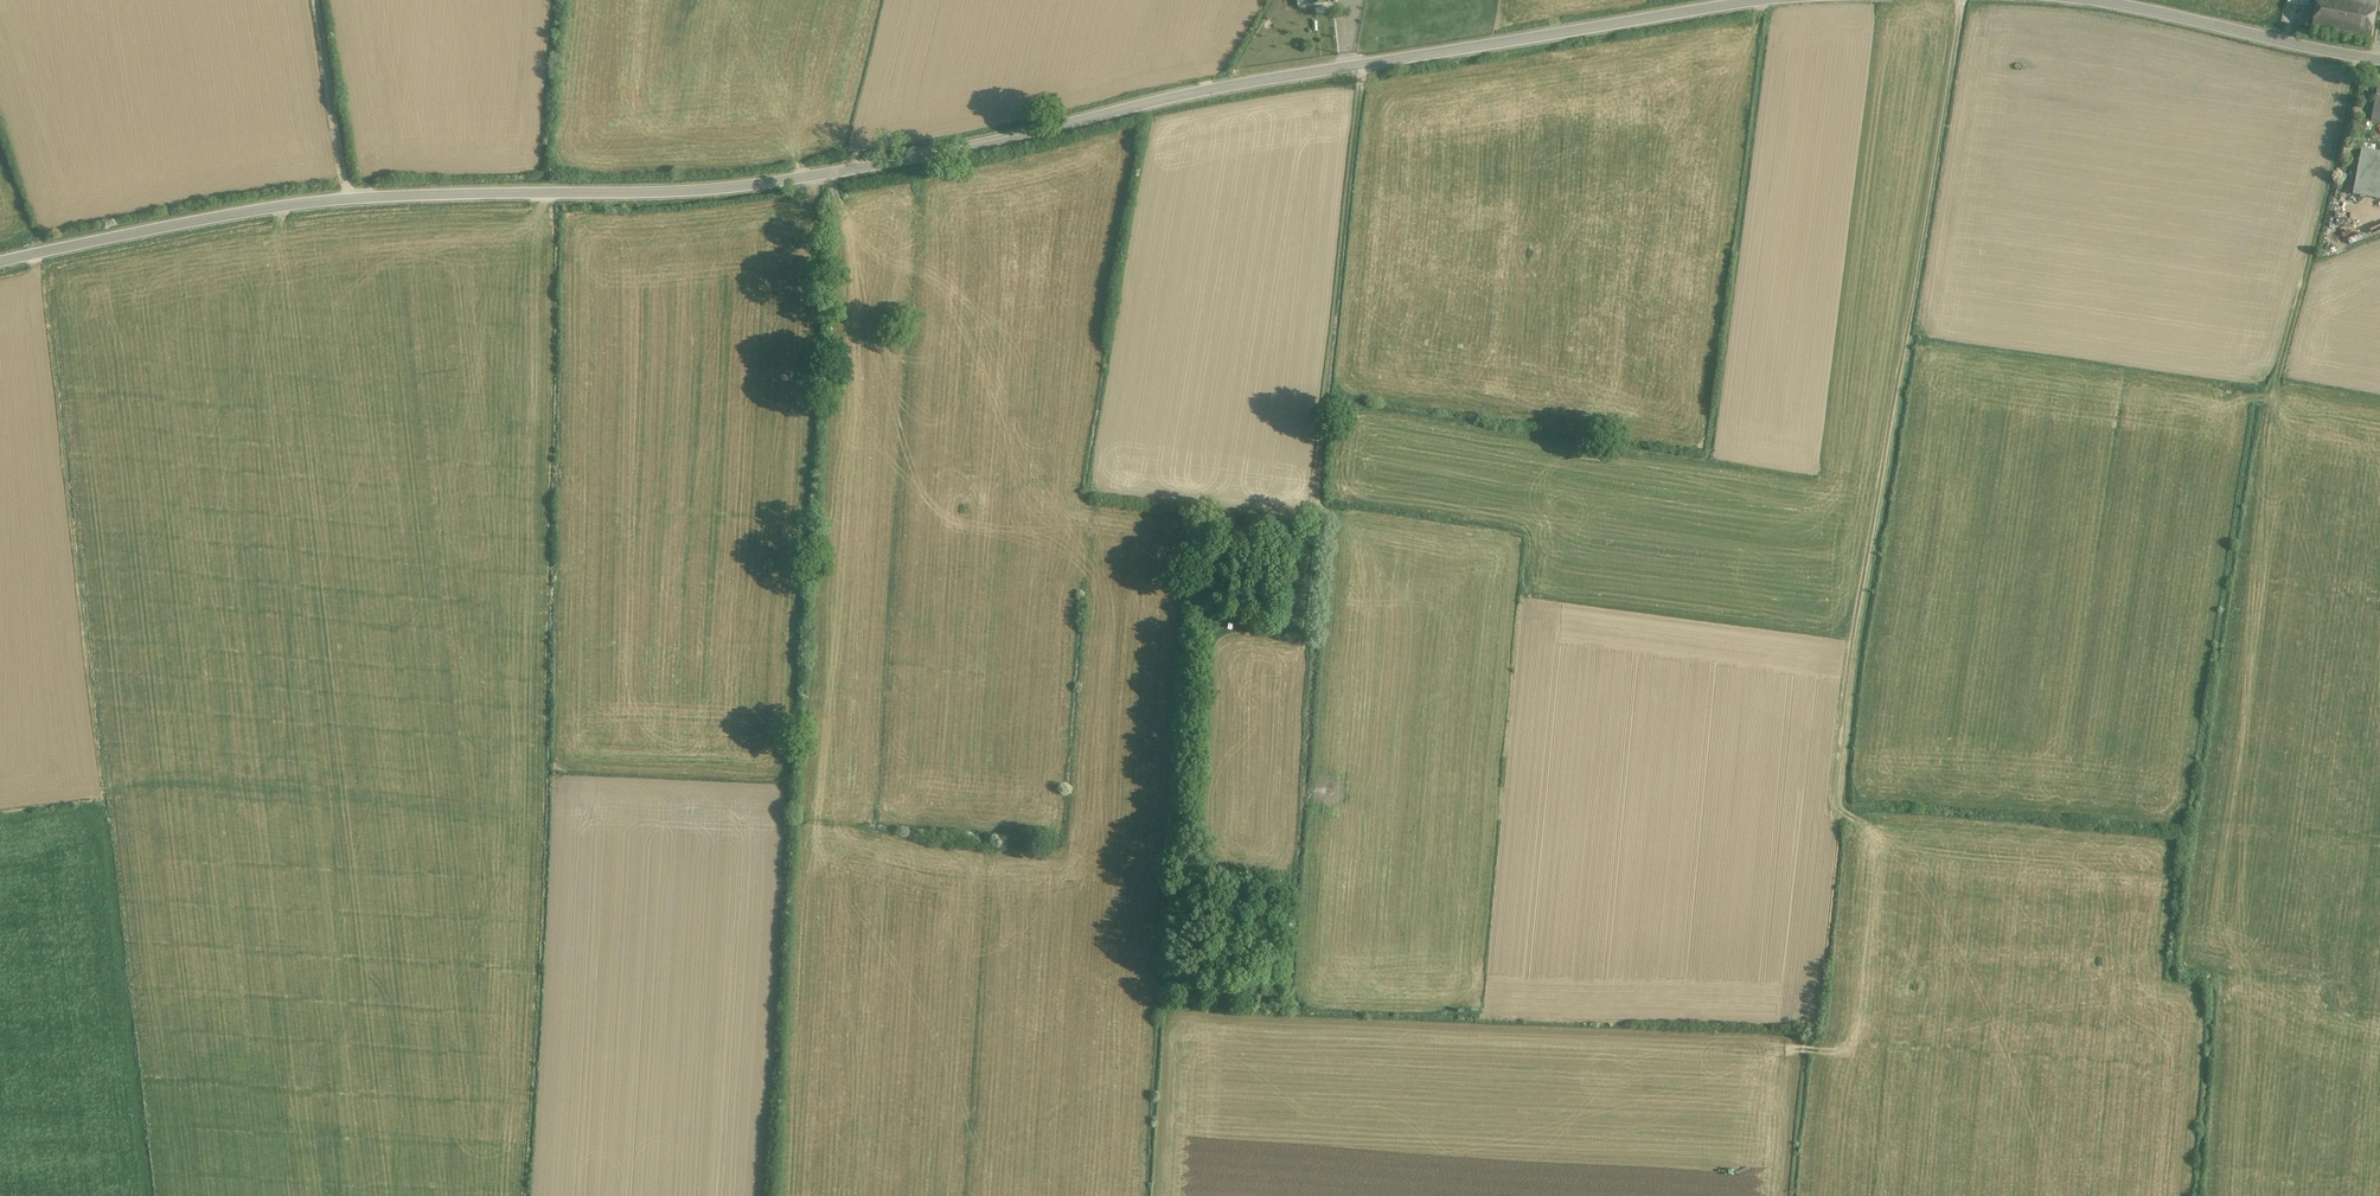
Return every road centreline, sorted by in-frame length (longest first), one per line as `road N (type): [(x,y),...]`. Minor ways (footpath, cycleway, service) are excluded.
road 1 (unclassified): [(0,261),(323,201),(652,194),(785,182),(1161,102),(1756,0)]
road 2 (unclassified): [(2071,0),(2379,60)]
road 3 (track): [(315,0),(348,199)]

